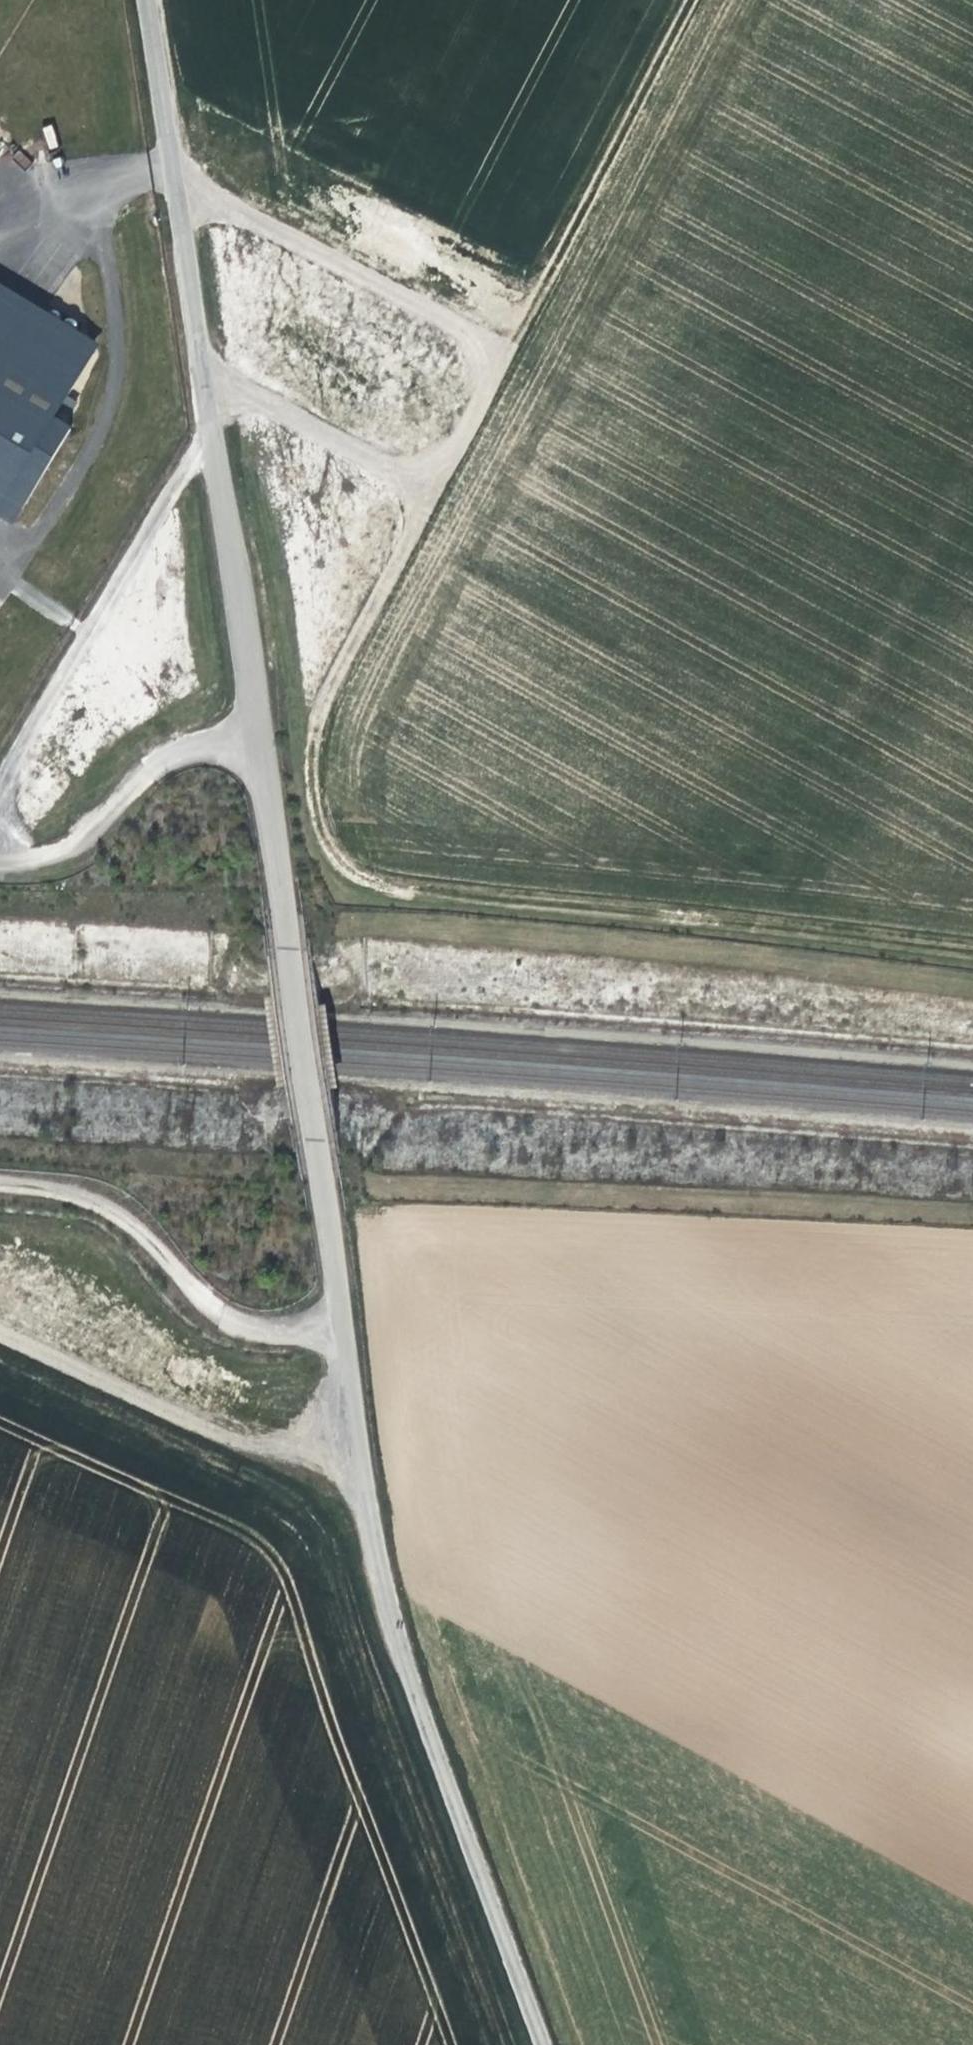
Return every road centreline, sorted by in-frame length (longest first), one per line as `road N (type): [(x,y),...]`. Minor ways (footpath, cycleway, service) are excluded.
road 1 (unclassified): [(146,0),(293,943),(367,1520),(415,1683),(544,2044)]
road 2 (track): [(319,714),(308,772),(327,829),(347,873),(381,890),(972,957)]
road 3 (track): [(699,0),(511,346)]

